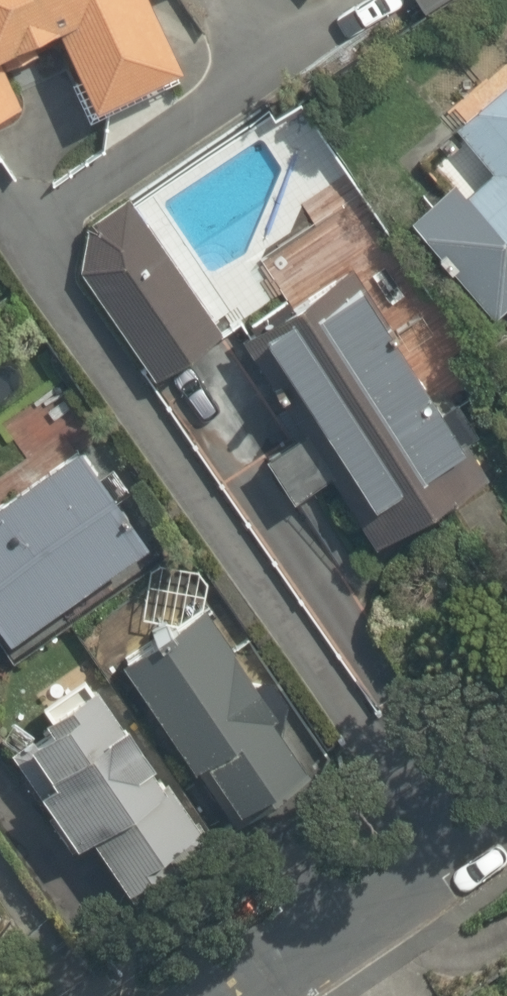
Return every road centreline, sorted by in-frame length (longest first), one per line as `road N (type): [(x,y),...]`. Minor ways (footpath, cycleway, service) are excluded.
road 1 (residential): [(202,995),(506,786)]

